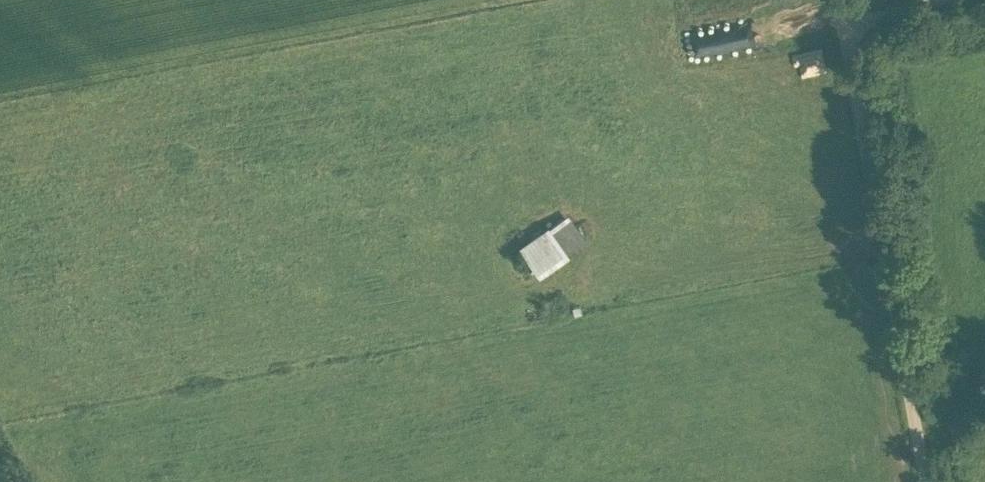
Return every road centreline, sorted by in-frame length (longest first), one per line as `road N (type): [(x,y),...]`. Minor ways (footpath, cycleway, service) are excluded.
road 1 (track): [(926,481),(847,33)]

